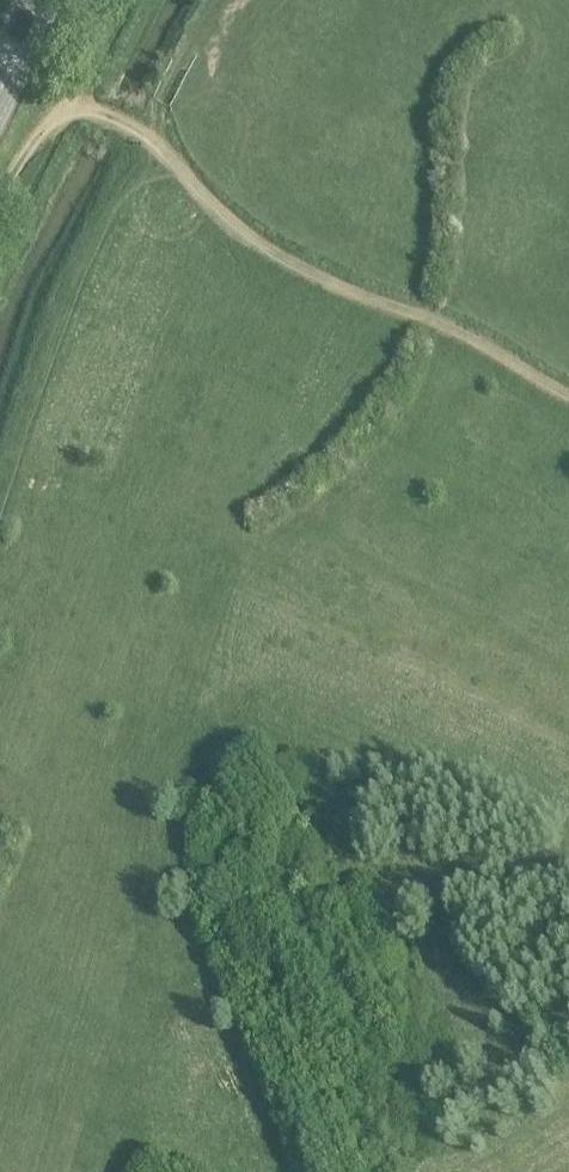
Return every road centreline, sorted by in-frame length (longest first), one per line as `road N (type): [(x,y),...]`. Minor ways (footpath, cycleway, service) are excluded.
road 1 (track): [(0,195),(51,123),(73,109),(100,112),(140,132),(258,242),(434,322),(568,397)]

